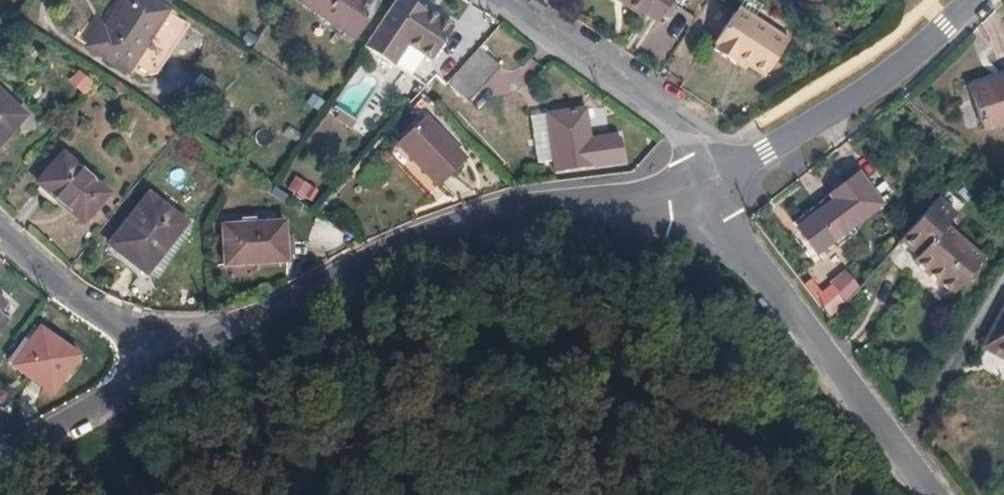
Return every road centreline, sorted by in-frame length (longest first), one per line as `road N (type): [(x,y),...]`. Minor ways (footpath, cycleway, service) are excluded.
road 1 (residential): [(164,365),(424,231),(511,201),(667,190),(709,179)]
road 2 (residential): [(709,179),(723,223),(935,494)]
road 3 (residential): [(977,0),(876,87),(709,179)]
road 4 (residential): [(496,0),(702,147),(709,179)]
road 5 (residential): [(0,230),(164,365)]
road 6 (residential): [(0,462),(164,365)]

